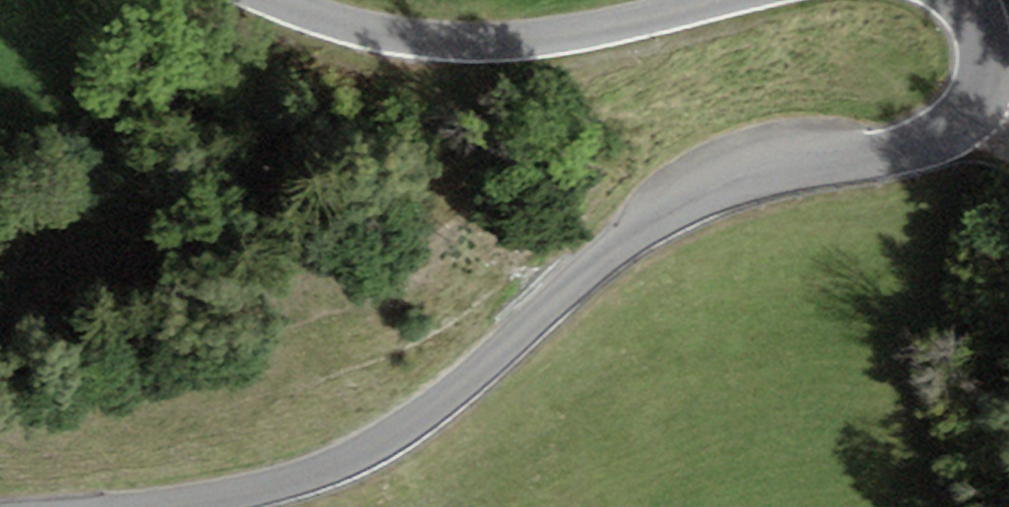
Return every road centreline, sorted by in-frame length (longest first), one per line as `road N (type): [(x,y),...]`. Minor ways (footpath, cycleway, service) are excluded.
road 1 (tertiary): [(118,506),(273,484),(358,453),(421,416),(688,205),(745,182),(881,156),(956,123),(980,101),(987,61),(984,27),(967,0)]
road 2 (tertiary): [(717,0),(569,37),(493,41),(373,28),(296,0)]

